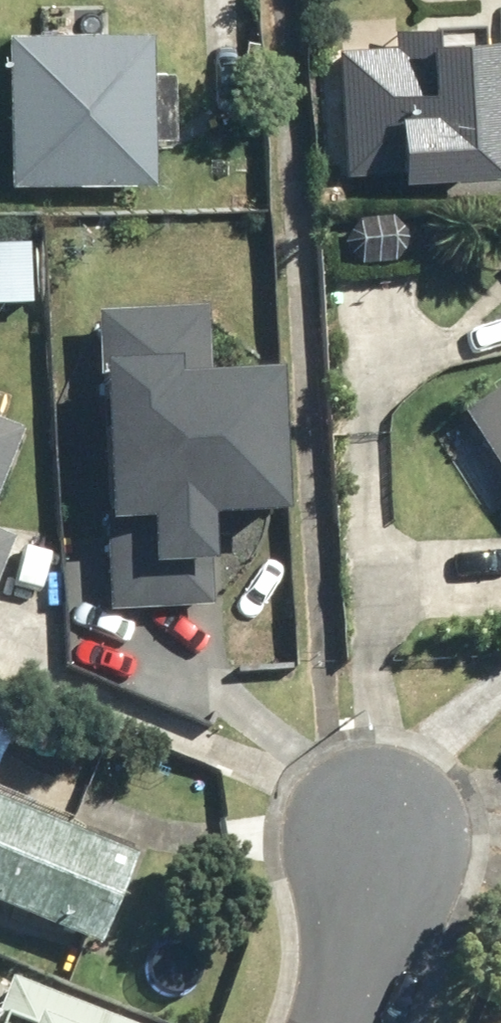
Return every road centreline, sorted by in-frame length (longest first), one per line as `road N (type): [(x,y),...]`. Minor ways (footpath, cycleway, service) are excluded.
road 1 (residential): [(379,846),(367,979),(350,1022)]

